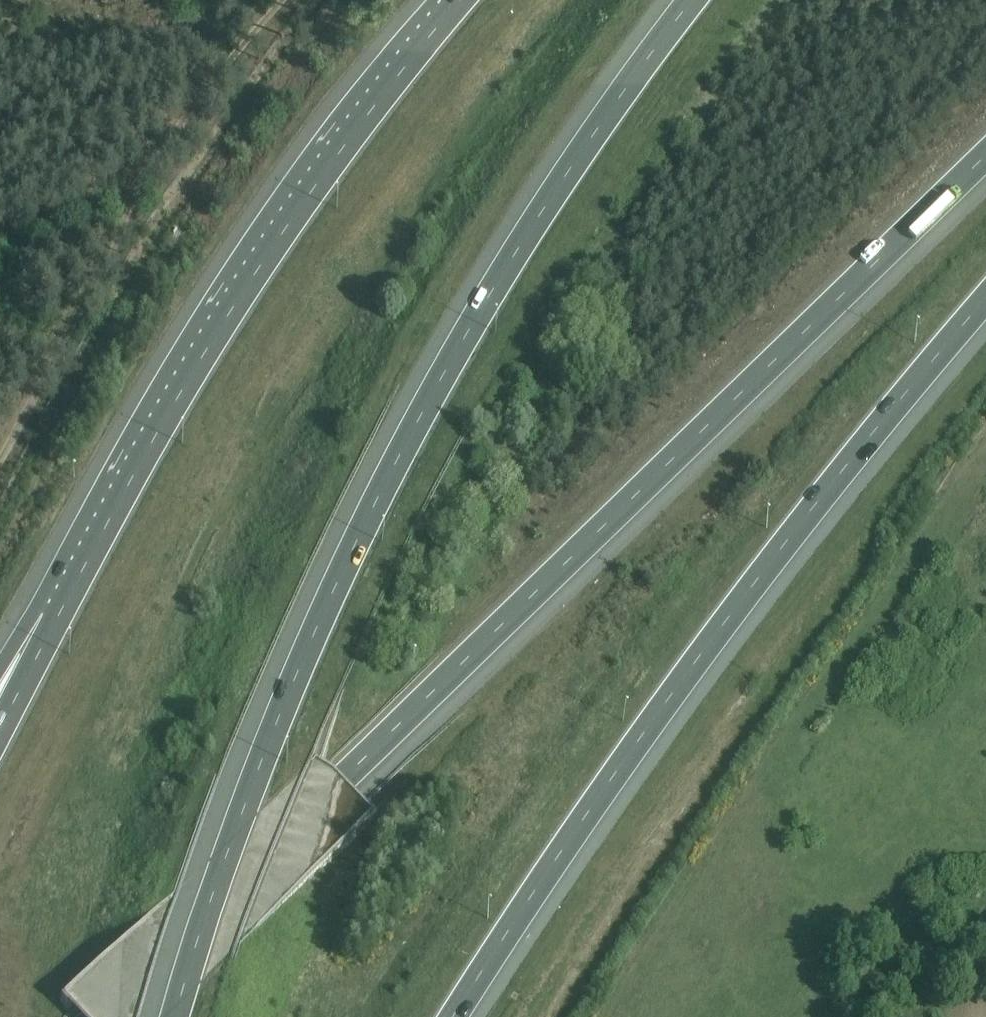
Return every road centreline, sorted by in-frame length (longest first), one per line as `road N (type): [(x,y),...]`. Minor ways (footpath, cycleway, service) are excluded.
road 1 (motorway): [(96,1016),(985,161)]
road 2 (motorway): [(693,0),(598,121),(483,305),(374,509),(297,668),(171,1016)]
road 3 (motorway): [(455,1016),(608,784),(774,554),(985,298)]
road 4 (motorway): [(461,0),(278,234),(59,613)]
road 5 (motorway): [(59,613),(0,725)]

